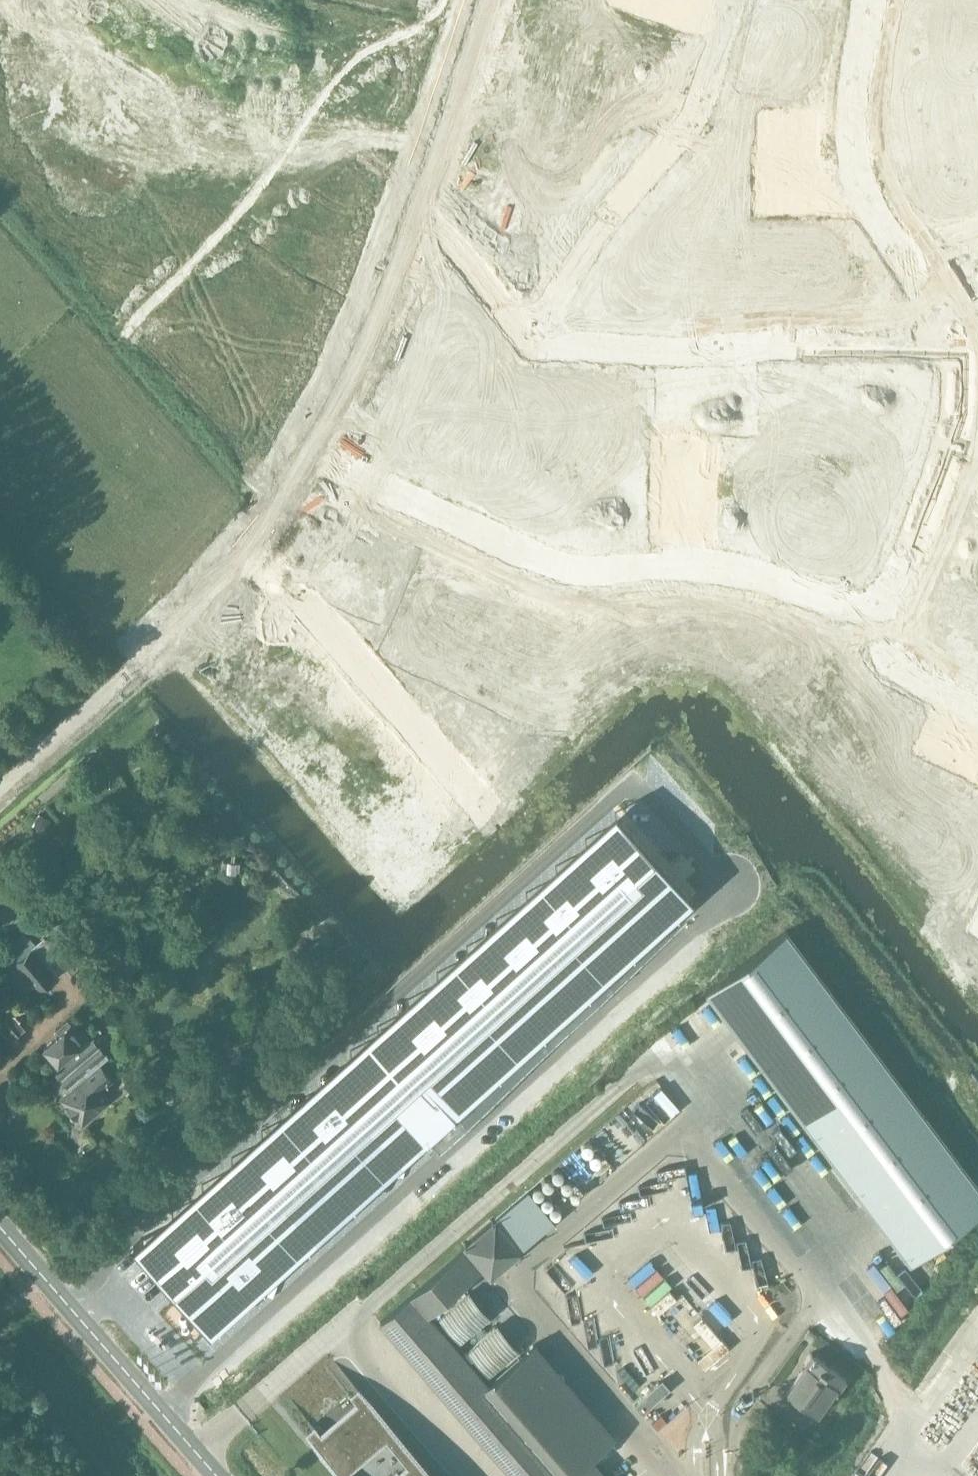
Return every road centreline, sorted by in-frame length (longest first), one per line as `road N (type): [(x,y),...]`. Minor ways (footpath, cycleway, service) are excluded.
road 1 (residential): [(877,614),(733,570),(585,571),(536,560),(311,450)]
road 2 (residential): [(534,333),(581,351),(623,355),(954,353)]
road 3 (residential): [(534,333),(694,112),(738,0)]
road 4 (residential): [(860,0),(855,162),(954,353)]
road 5 (residential): [(0,791),(243,553)]
road 6 (residential): [(488,783),(243,553)]
road 7 (tertiary): [(215,1475),(0,1228)]
road 8 (residential): [(219,0),(422,201)]
road 9 (residential): [(954,353),(954,421),(944,464),(898,585),(877,614)]
road 10 (residential): [(311,450),(357,364),(422,201)]
road 11 (residential): [(75,0),(20,150),(0,248)]
road 12 (residential): [(422,201),(489,0)]
road 13 (residential): [(422,201),(502,308),(534,333)]
road 14 (residential): [(977,705),(900,668),(877,614)]
road 15 (residential): [(243,553),(311,450)]

